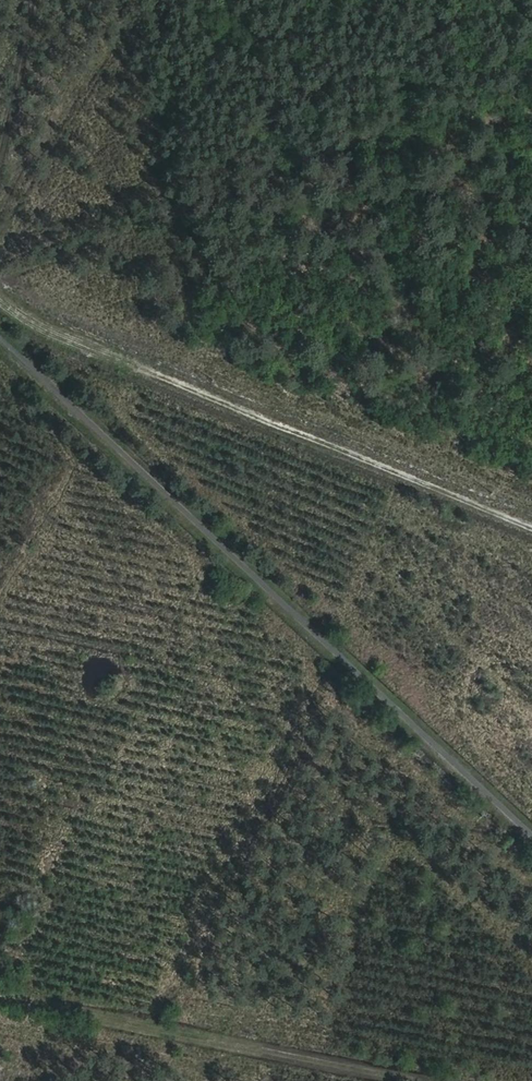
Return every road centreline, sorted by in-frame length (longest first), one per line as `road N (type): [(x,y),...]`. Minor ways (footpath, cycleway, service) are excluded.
road 1 (track): [(531,527),(64,338),(0,298)]
road 2 (track): [(0,997),(428,1080)]

